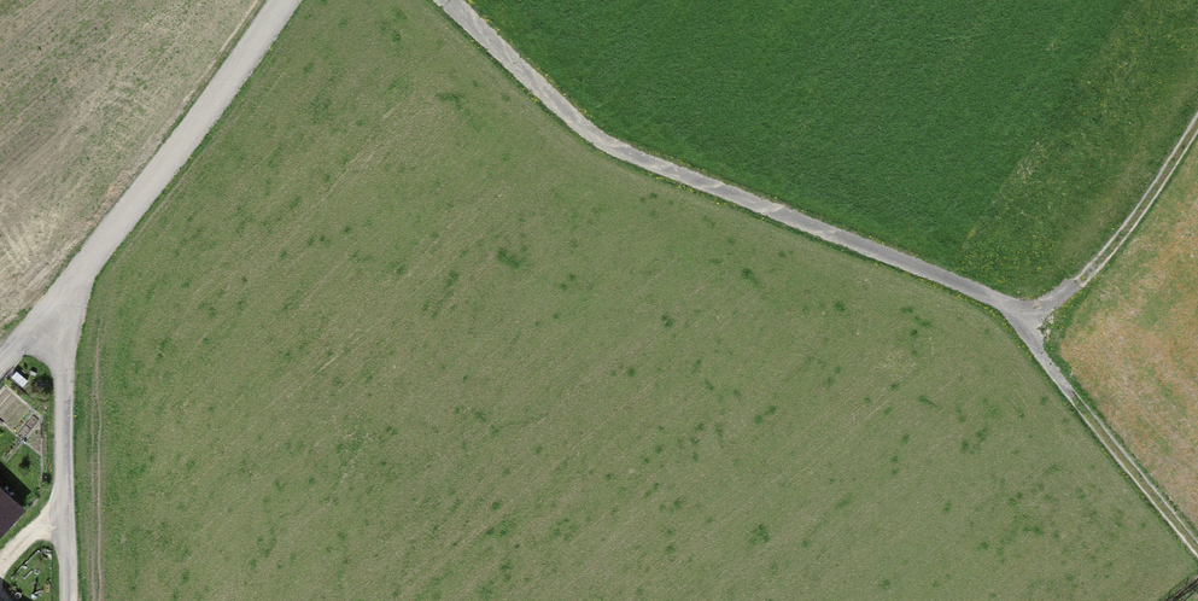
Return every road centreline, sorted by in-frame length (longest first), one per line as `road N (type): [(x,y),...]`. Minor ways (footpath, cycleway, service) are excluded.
road 1 (track): [(448,0),(613,148),(975,293),(1022,322)]
road 2 (unclassified): [(284,0),(148,187),(0,361)]
road 3 (track): [(60,294),(66,600)]
road 4 (track): [(1022,322),(1197,546)]
road 5 (track): [(1022,322),(1119,237),(1197,119)]

